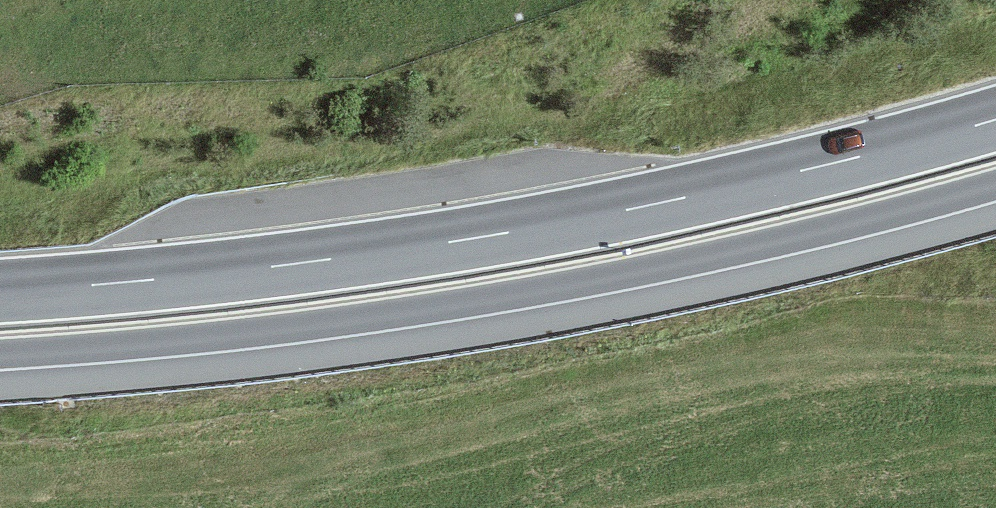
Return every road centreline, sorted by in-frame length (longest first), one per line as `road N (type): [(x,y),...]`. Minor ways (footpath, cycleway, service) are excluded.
road 1 (trunk): [(995,119),(656,204),(479,237),(0,291)]
road 2 (trunk): [(0,354),(487,300),(672,265),(995,185)]

